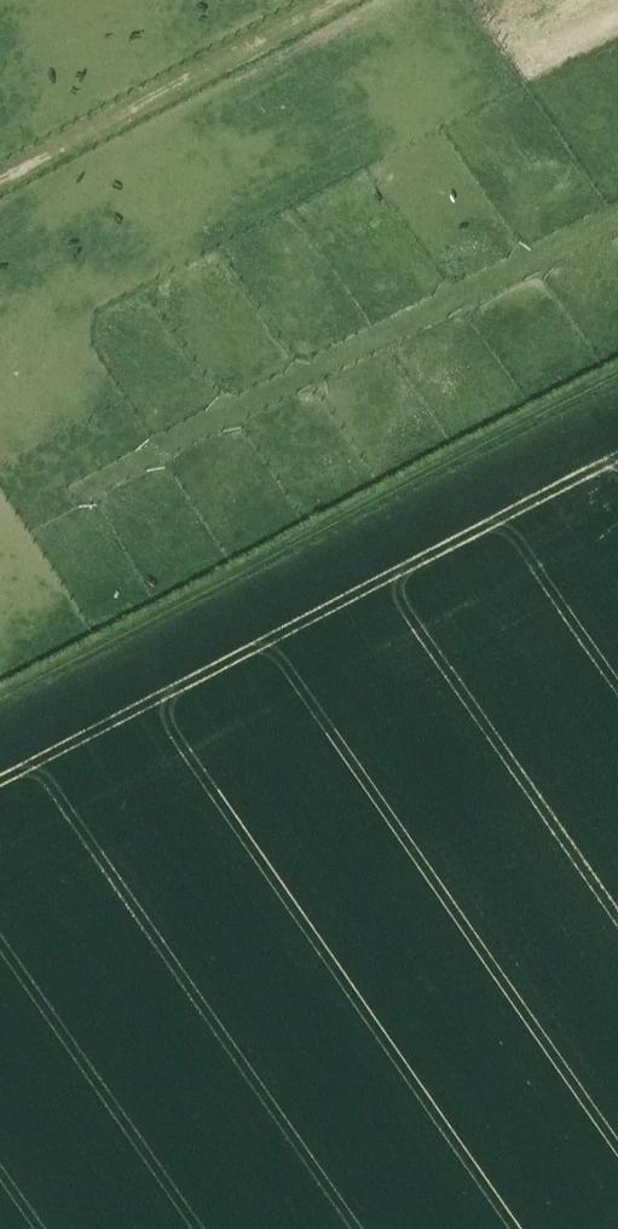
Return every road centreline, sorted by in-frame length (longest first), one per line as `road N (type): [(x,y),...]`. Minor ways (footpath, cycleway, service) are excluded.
road 1 (track): [(617,379),(0,697)]

